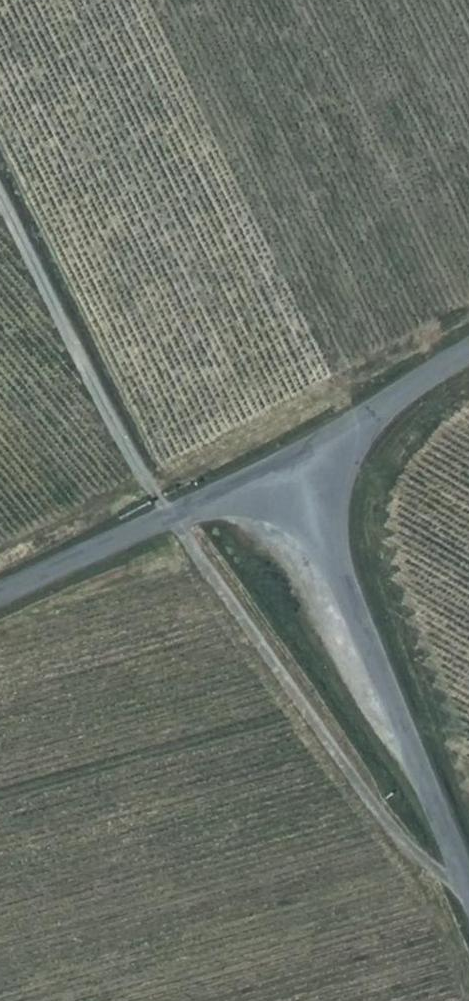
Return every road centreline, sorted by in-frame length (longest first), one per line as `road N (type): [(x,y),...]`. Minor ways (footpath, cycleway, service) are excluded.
road 1 (track): [(458,871),(384,812),(173,518),(0,186)]
road 2 (unclassified): [(297,467),(468,897)]
road 3 (unclassified): [(0,597),(297,467)]
road 4 (unclassified): [(297,467),(468,350)]

